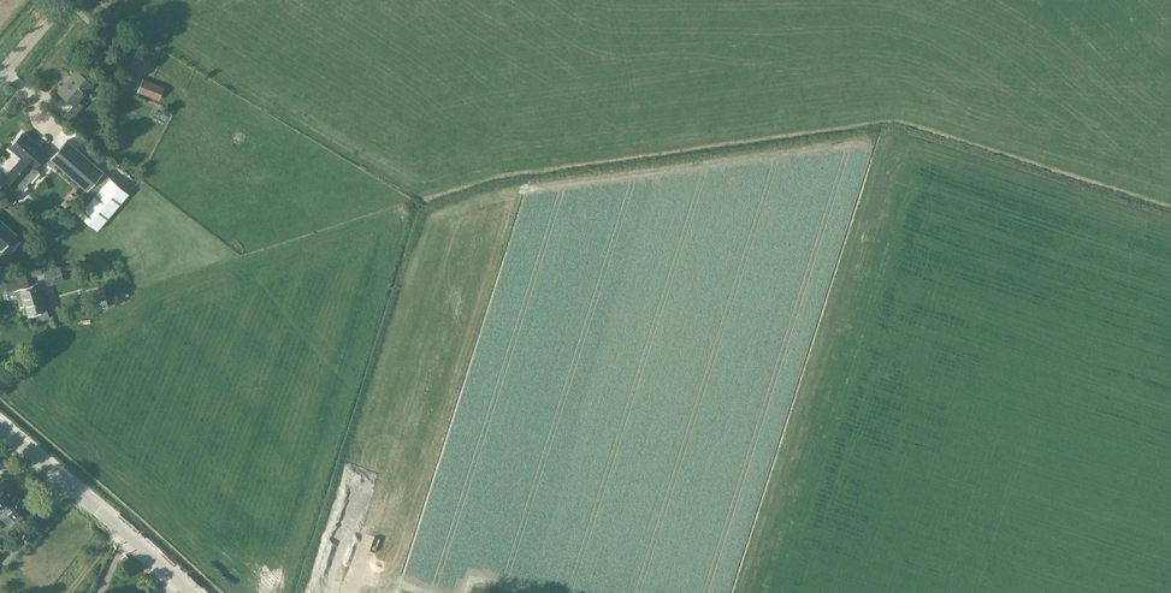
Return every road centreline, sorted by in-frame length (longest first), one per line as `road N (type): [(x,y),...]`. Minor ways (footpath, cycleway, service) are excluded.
road 1 (tertiary): [(192,592),(0,426)]

